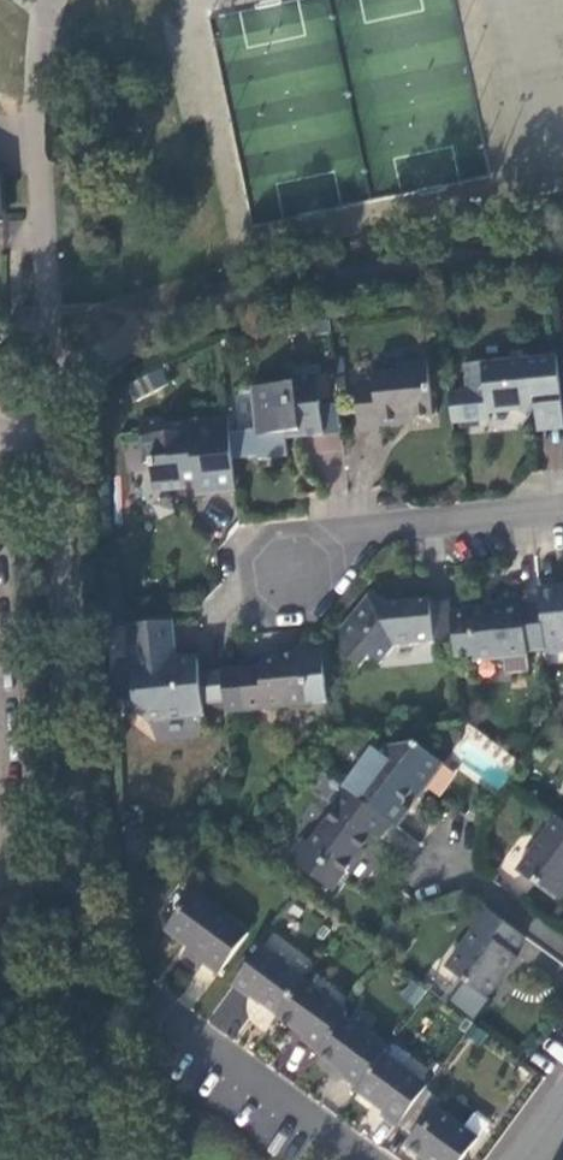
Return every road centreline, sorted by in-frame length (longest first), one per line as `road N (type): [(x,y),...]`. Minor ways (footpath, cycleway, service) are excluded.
road 1 (residential): [(562,503),(402,521),(281,575)]
road 2 (residential): [(378,1159),(263,1079),(218,1067)]
road 3 (residential): [(562,944),(441,853)]

